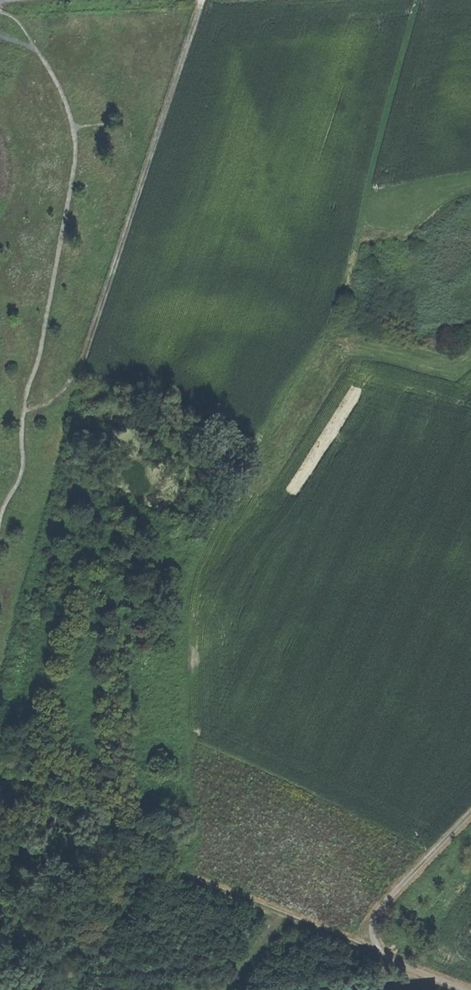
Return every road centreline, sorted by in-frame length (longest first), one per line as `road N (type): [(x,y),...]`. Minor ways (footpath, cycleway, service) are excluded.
road 1 (track): [(183,875),(178,593),(231,476),(337,295),(415,0)]
road 2 (track): [(0,532),(23,472),(29,394),(78,157),(63,83),(24,23),(0,8)]
road 3 (track): [(201,0),(83,363),(61,397),(27,410)]
road 4 (track): [(386,954),(142,860),(102,833),(0,790)]
road 5 (track): [(470,813),(379,910),(376,933),(386,954)]

